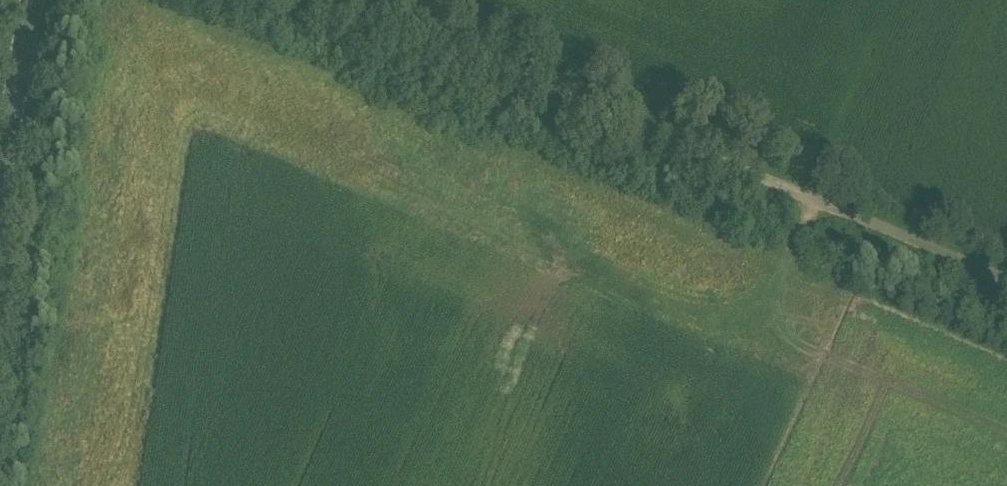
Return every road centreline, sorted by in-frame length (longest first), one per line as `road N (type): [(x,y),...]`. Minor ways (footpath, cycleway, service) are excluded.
road 1 (unclassified): [(1006,281),(335,0)]
road 2 (secondary): [(0,170),(32,0)]

